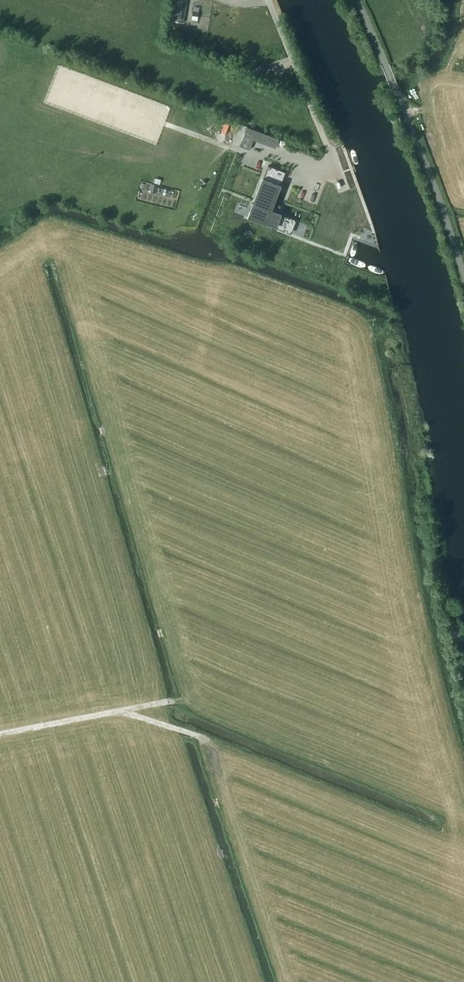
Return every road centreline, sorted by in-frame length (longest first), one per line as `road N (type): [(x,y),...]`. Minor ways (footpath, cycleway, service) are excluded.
road 1 (unclassified): [(463,283),(442,198),(358,0)]
road 2 (unclassified): [(327,145),(268,0)]

